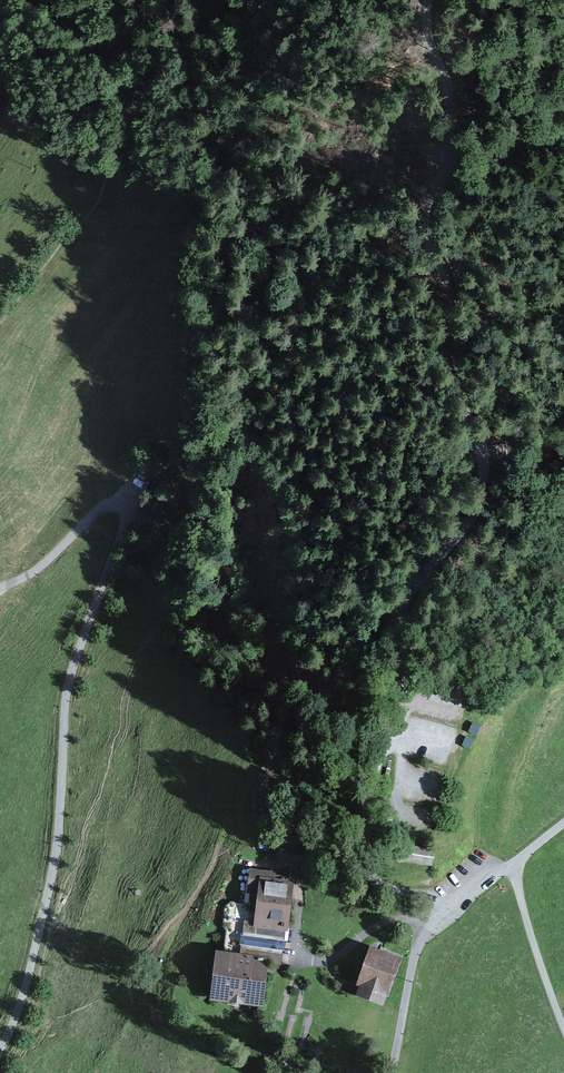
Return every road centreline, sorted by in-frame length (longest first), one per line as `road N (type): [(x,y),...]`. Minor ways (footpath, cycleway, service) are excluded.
road 1 (track): [(563,118),(448,181),(433,201),(431,247),(457,327),(483,480),(463,532),(405,606),(383,741)]
road 2 (track): [(20,1000),(57,855),(71,671),(125,515),(108,508),(31,575),(0,588)]
road 3 (unclassified): [(563,824),(424,934)]
road 4 (track): [(514,863),(563,1029)]
road 5 (track): [(424,934),(392,1072)]

